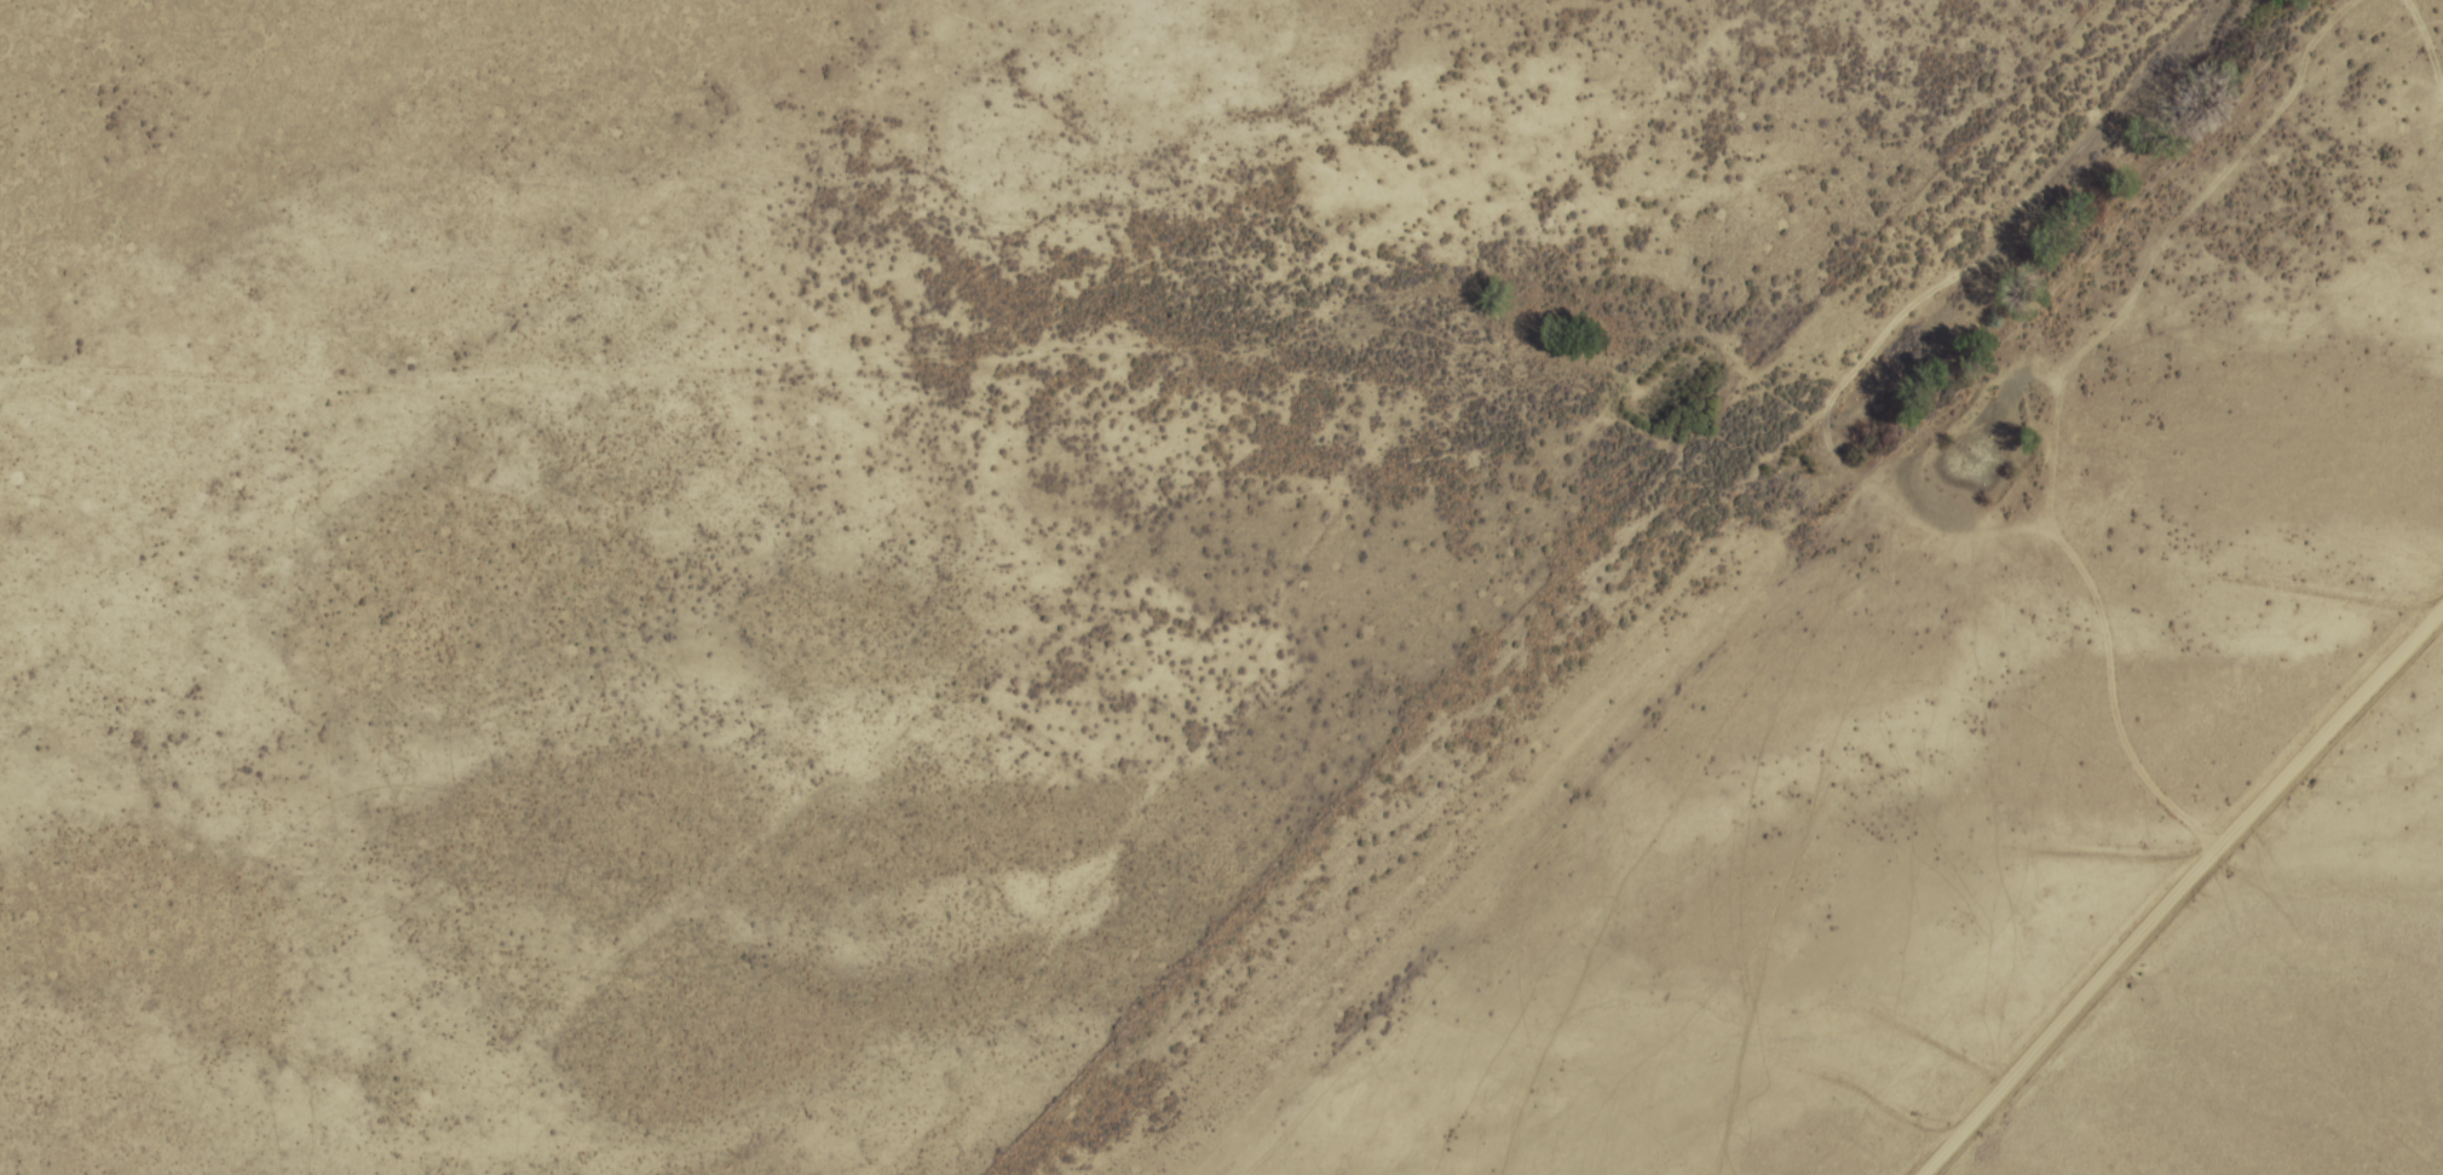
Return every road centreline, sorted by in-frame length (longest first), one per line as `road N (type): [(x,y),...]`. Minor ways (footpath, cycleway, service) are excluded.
road 1 (tertiary): [(1918,1174),(2442,602)]

